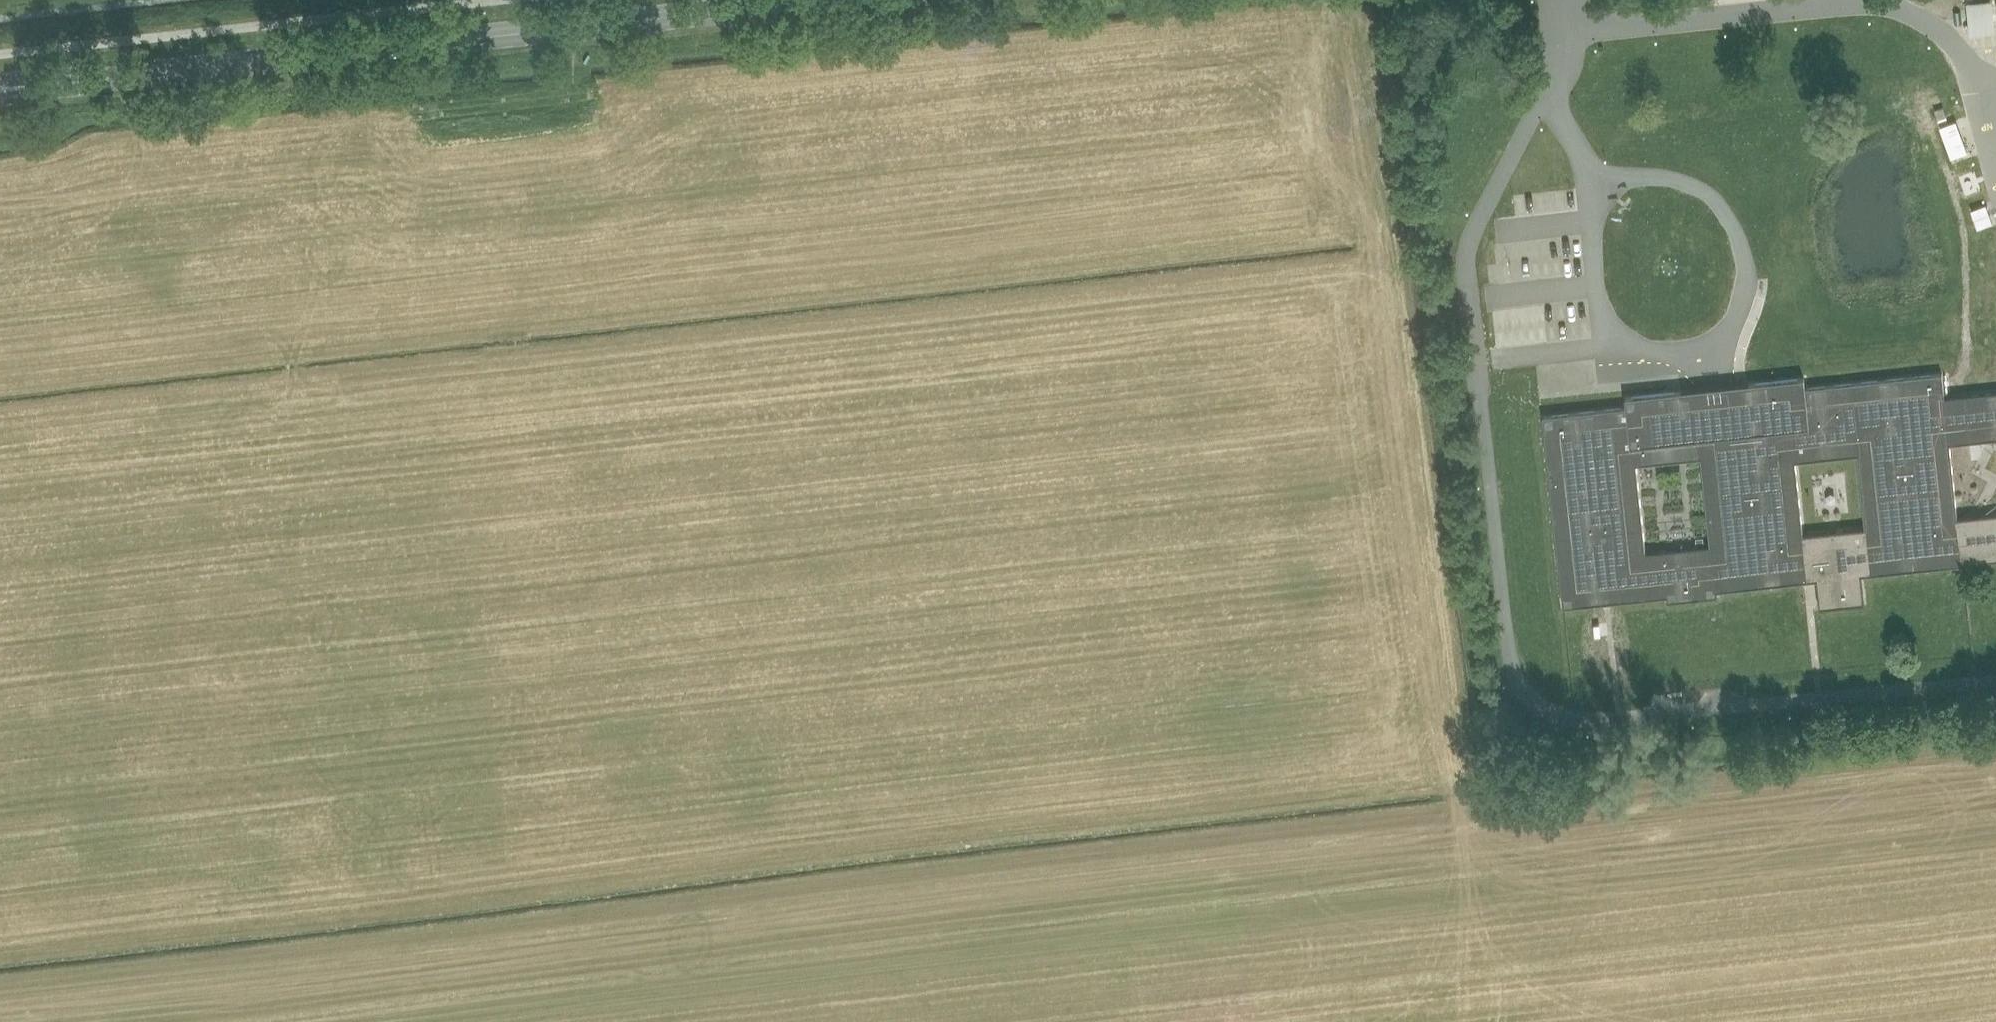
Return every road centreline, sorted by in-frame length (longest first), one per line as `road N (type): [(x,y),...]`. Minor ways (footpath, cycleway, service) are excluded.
road 1 (secondary): [(771,0),(0,84)]

